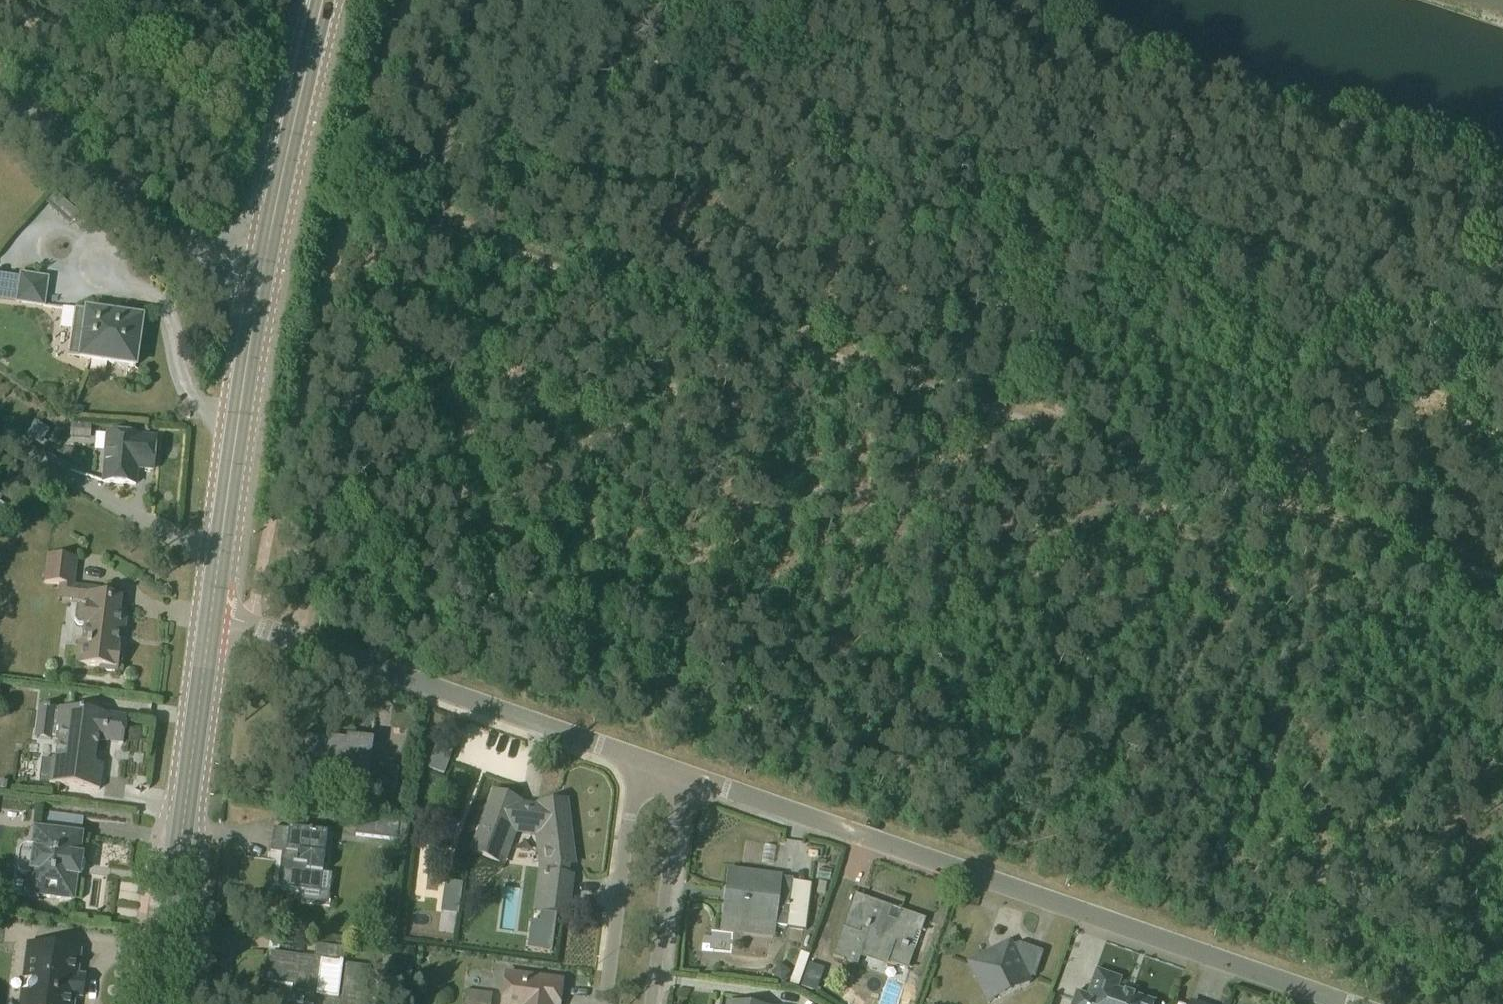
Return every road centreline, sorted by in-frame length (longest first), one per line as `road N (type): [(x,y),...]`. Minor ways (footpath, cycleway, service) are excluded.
road 1 (track): [(1502,575),(434,226)]
road 2 (residential): [(1347,1003),(682,773)]
road 3 (track): [(921,0),(1502,184)]
road 4 (track): [(434,226),(395,231),(367,264),(367,331),(352,420),(295,640)]
road 5 (residential): [(635,756),(211,615)]
road 6 (secondary): [(159,1003),(211,615)]
road 7 (secondary): [(211,615),(260,278)]
road 8 (unclassified): [(0,93),(200,254),(260,278)]
road 9 (secondary): [(260,278),(323,0)]
road 10 (residential): [(635,756),(603,1003)]
road 11 (track): [(434,226),(449,125),(486,0)]
road 12 (residential): [(652,1003),(682,773)]

